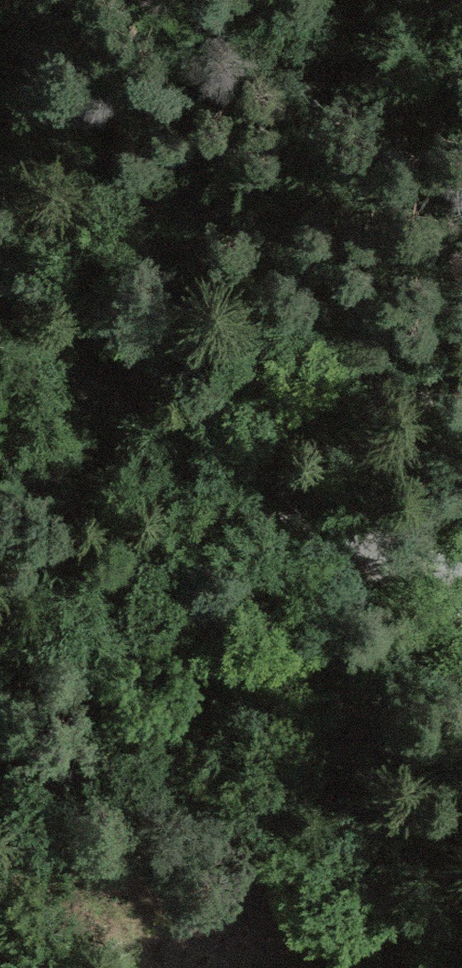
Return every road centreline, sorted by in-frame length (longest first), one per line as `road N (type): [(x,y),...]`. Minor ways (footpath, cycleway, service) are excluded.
road 1 (track): [(0,81),(347,374),(391,392),(461,405)]
road 2 (residential): [(0,357),(368,553),(461,591)]
road 3 (track): [(461,669),(177,623),(0,610)]

